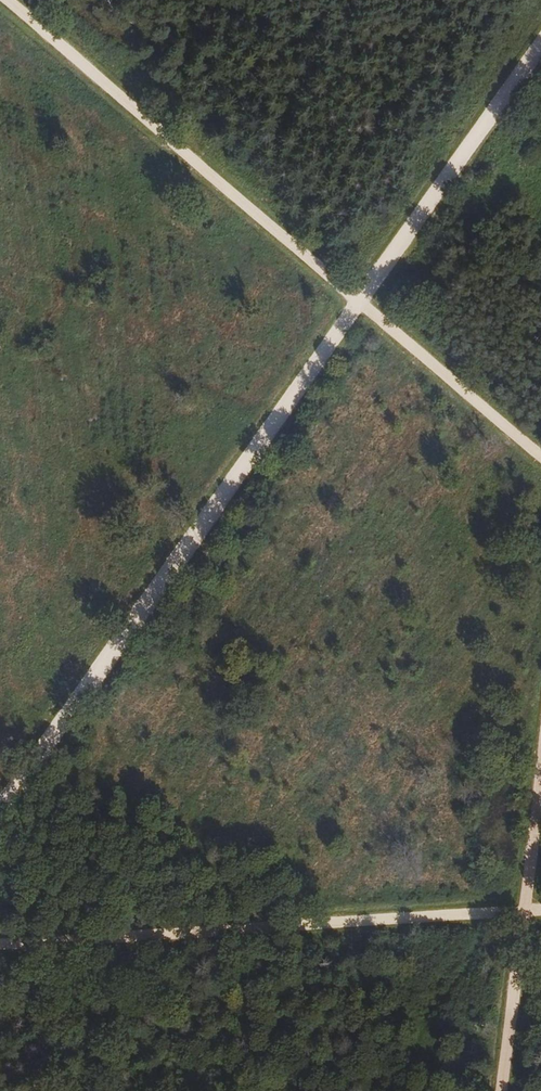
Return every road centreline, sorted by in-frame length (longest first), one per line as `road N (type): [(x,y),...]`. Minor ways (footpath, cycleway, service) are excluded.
road 1 (track): [(540,41),(0,815)]
road 2 (track): [(540,462),(0,0)]
road 3 (track): [(540,910),(0,955)]
road 4 (track): [(540,755),(499,1090)]

